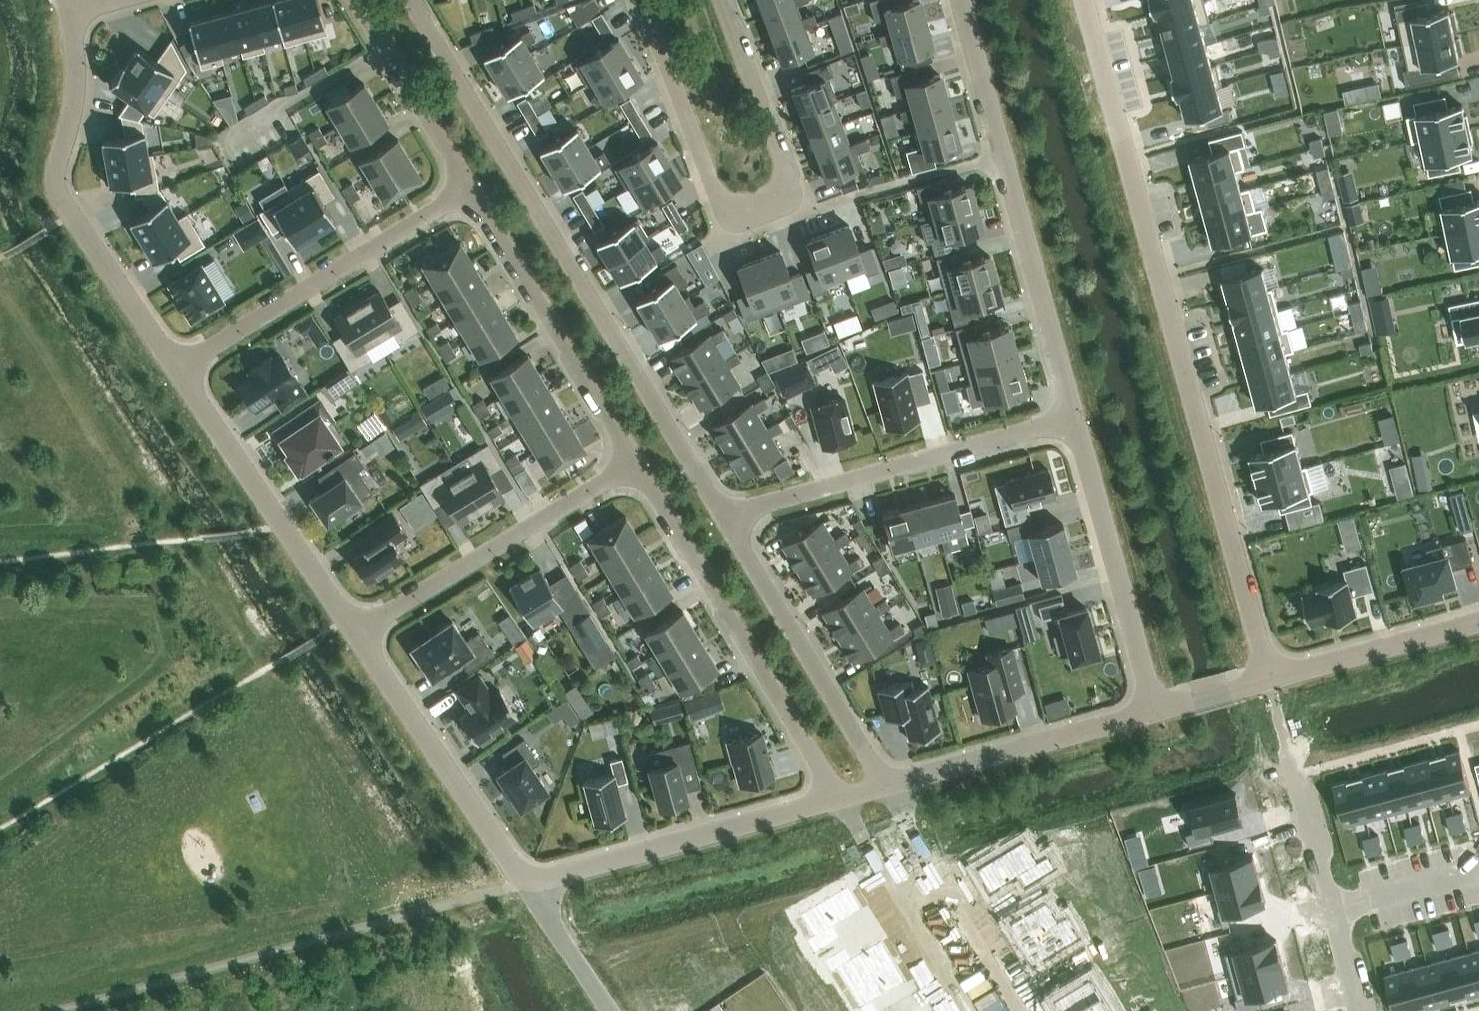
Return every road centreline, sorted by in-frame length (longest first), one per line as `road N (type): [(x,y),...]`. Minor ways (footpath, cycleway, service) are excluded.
road 1 (residential): [(1269,680),(1082,0)]
road 2 (residential): [(415,0),(732,524)]
road 3 (residential): [(643,0),(719,198),(753,214),(785,192),(783,168),(721,0)]
road 4 (residential): [(960,0),(1074,424)]
road 5 (residential): [(179,368),(60,197),(59,161),(79,89),(71,12)]
road 6 (residential): [(838,797),(634,461)]
road 7 (residential): [(732,524),(755,509),(1074,424)]
road 8 (residential): [(179,368),(468,186)]
road 9 (residential): [(355,636),(634,461)]
road 10 (residential): [(838,797),(526,882)]
road 11 (residential): [(634,461),(468,186)]
road 12 (residential): [(355,636),(179,368)]
road 13 (residential): [(732,524),(887,784)]
road 14 (residential): [(526,882),(355,636)]
road 15 (residential): [(1074,424),(1155,711)]
road 16 (residential): [(1155,711),(887,784)]
road 17 (residential): [(887,784),(1020,1010)]
road 18 (residential): [(969,1010),(838,797)]
road 19 (residential): [(1333,909),(1269,680)]
road 20 (residential): [(468,186),(355,0)]
road 21 (residential): [(1269,680),(1478,623)]
road 22 (residential): [(526,882),(609,1010)]
road 23 (residential): [(1333,909),(1478,870)]

